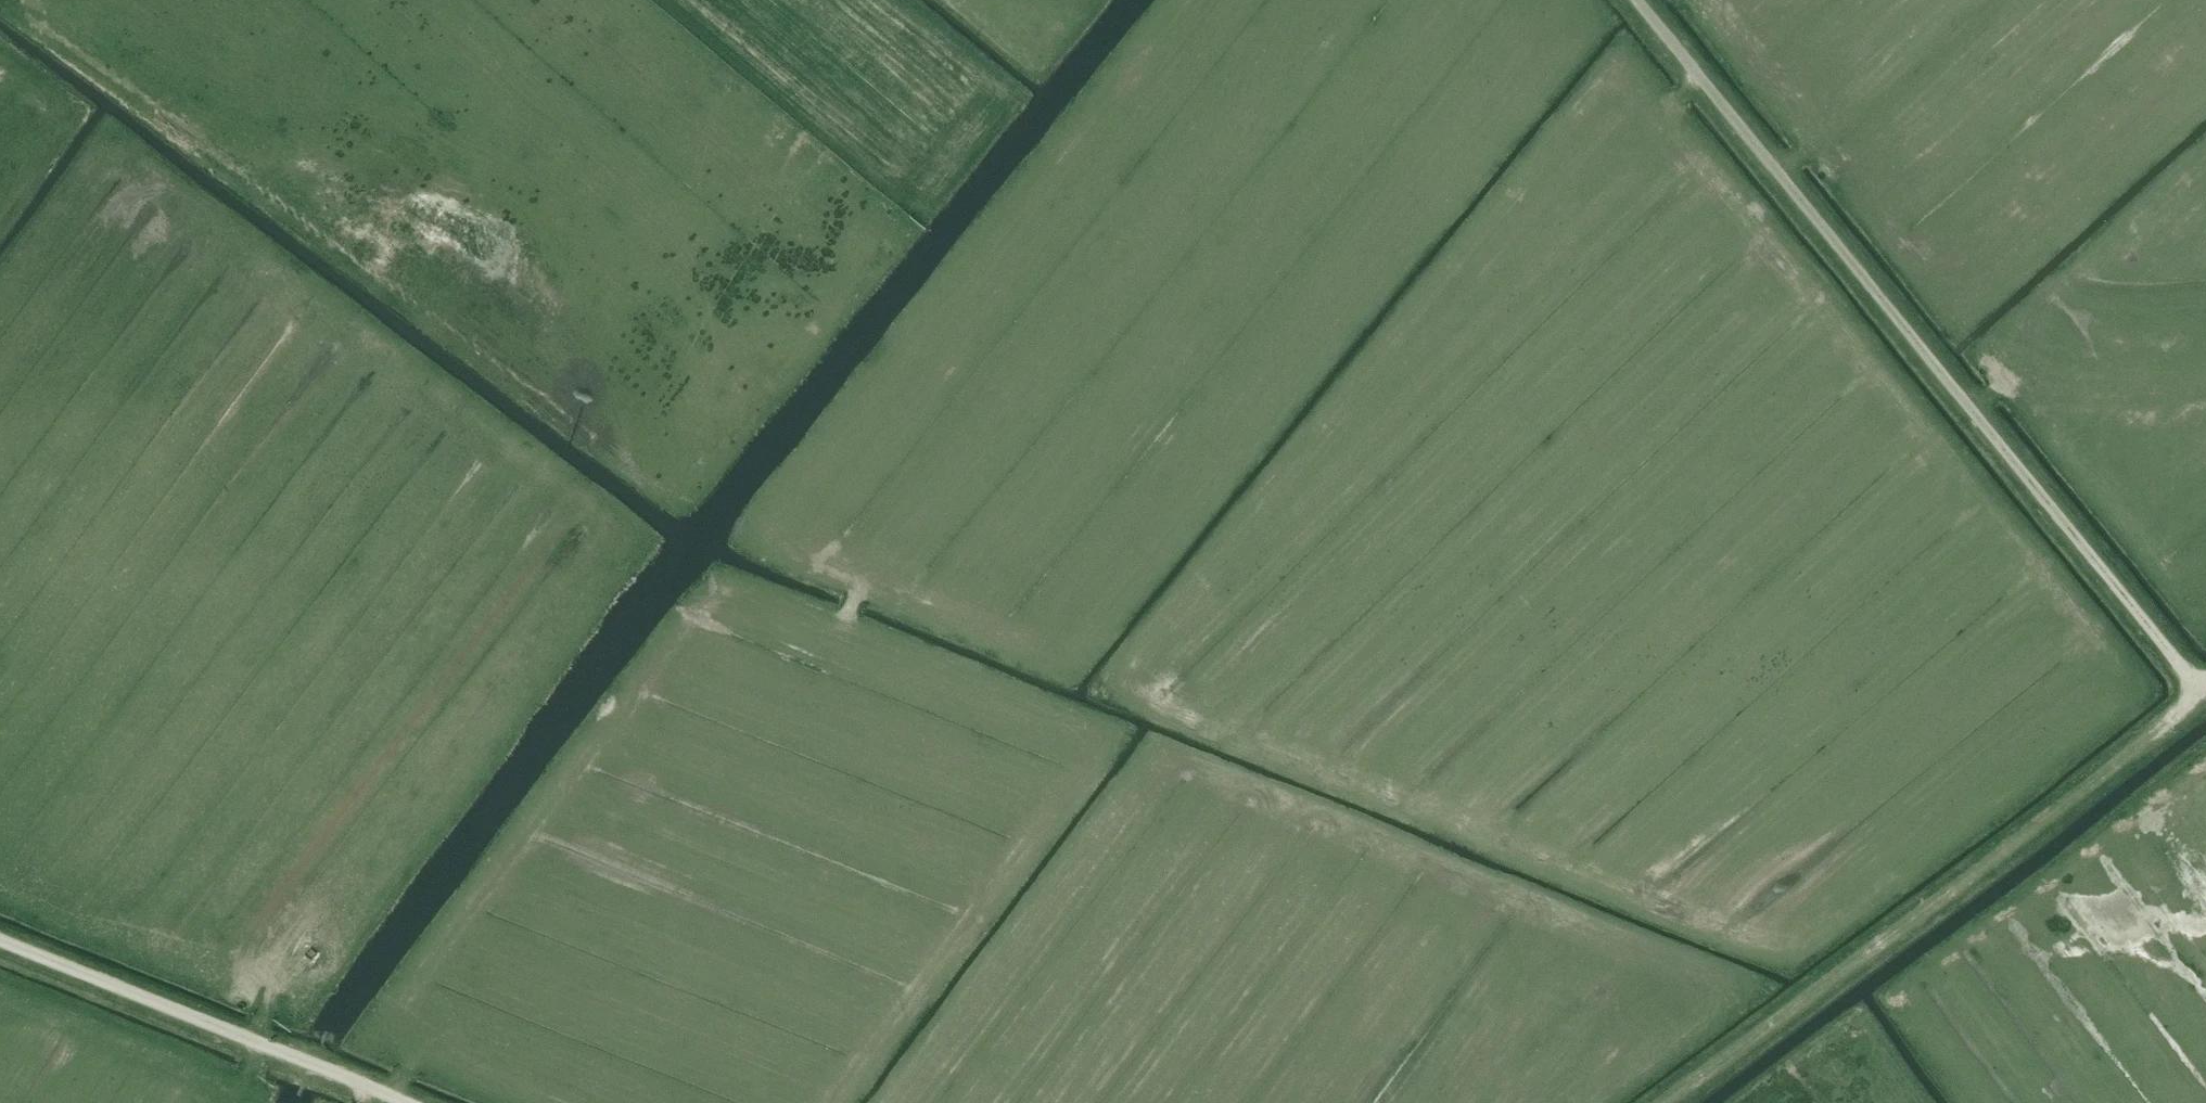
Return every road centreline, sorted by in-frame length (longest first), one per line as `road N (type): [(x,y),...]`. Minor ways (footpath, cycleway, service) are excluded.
road 1 (unclassified): [(2204,692),(1637,0)]
road 2 (track): [(1675,1102),(1865,967),(2205,691)]
road 3 (track): [(0,939),(411,1102)]

